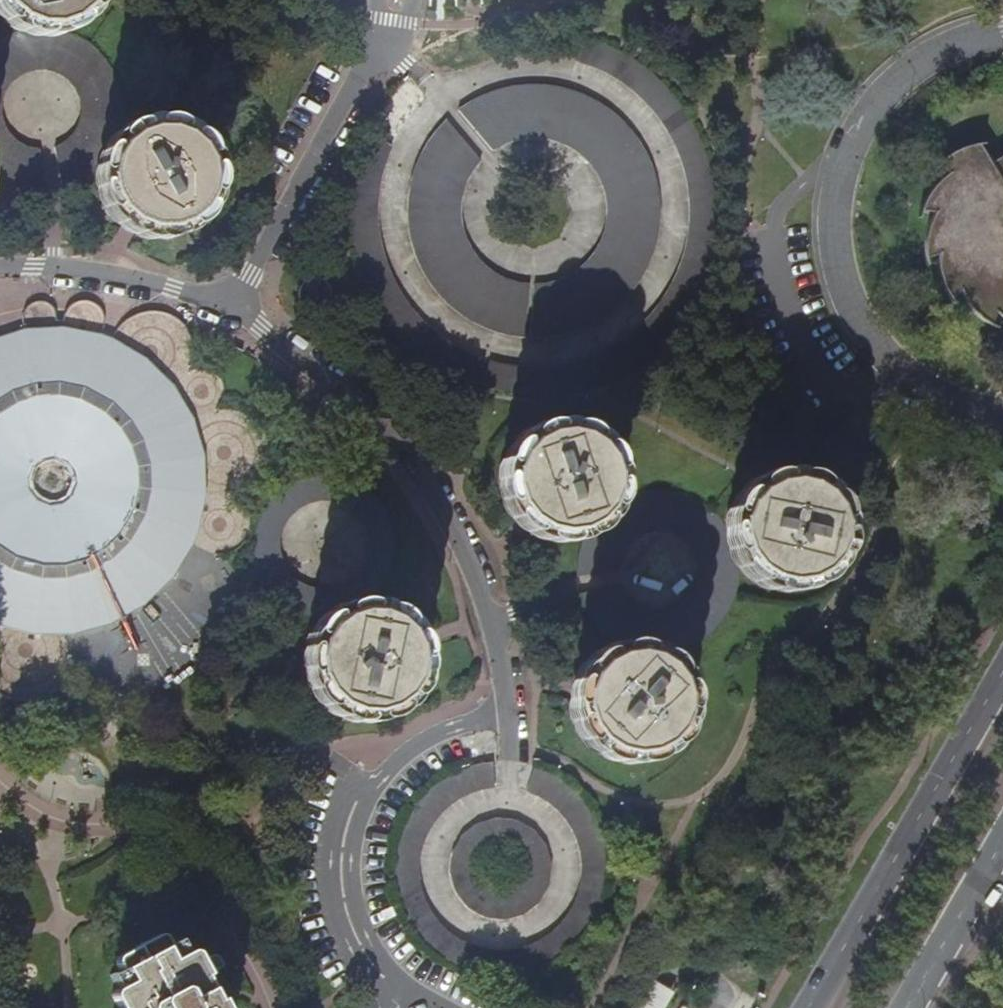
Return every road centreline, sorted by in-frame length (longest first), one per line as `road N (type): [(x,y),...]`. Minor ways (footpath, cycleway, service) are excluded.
road 1 (residential): [(0,269),(106,272),(231,308),(373,425),(433,498),(481,589),(506,684),(508,804)]
road 2 (primary): [(1002,422),(964,414),(918,388),(875,344),(845,295),(834,209),(846,159),(871,107),(948,49),(1002,36)]
road 3 (primary): [(1002,671),(807,1007)]

